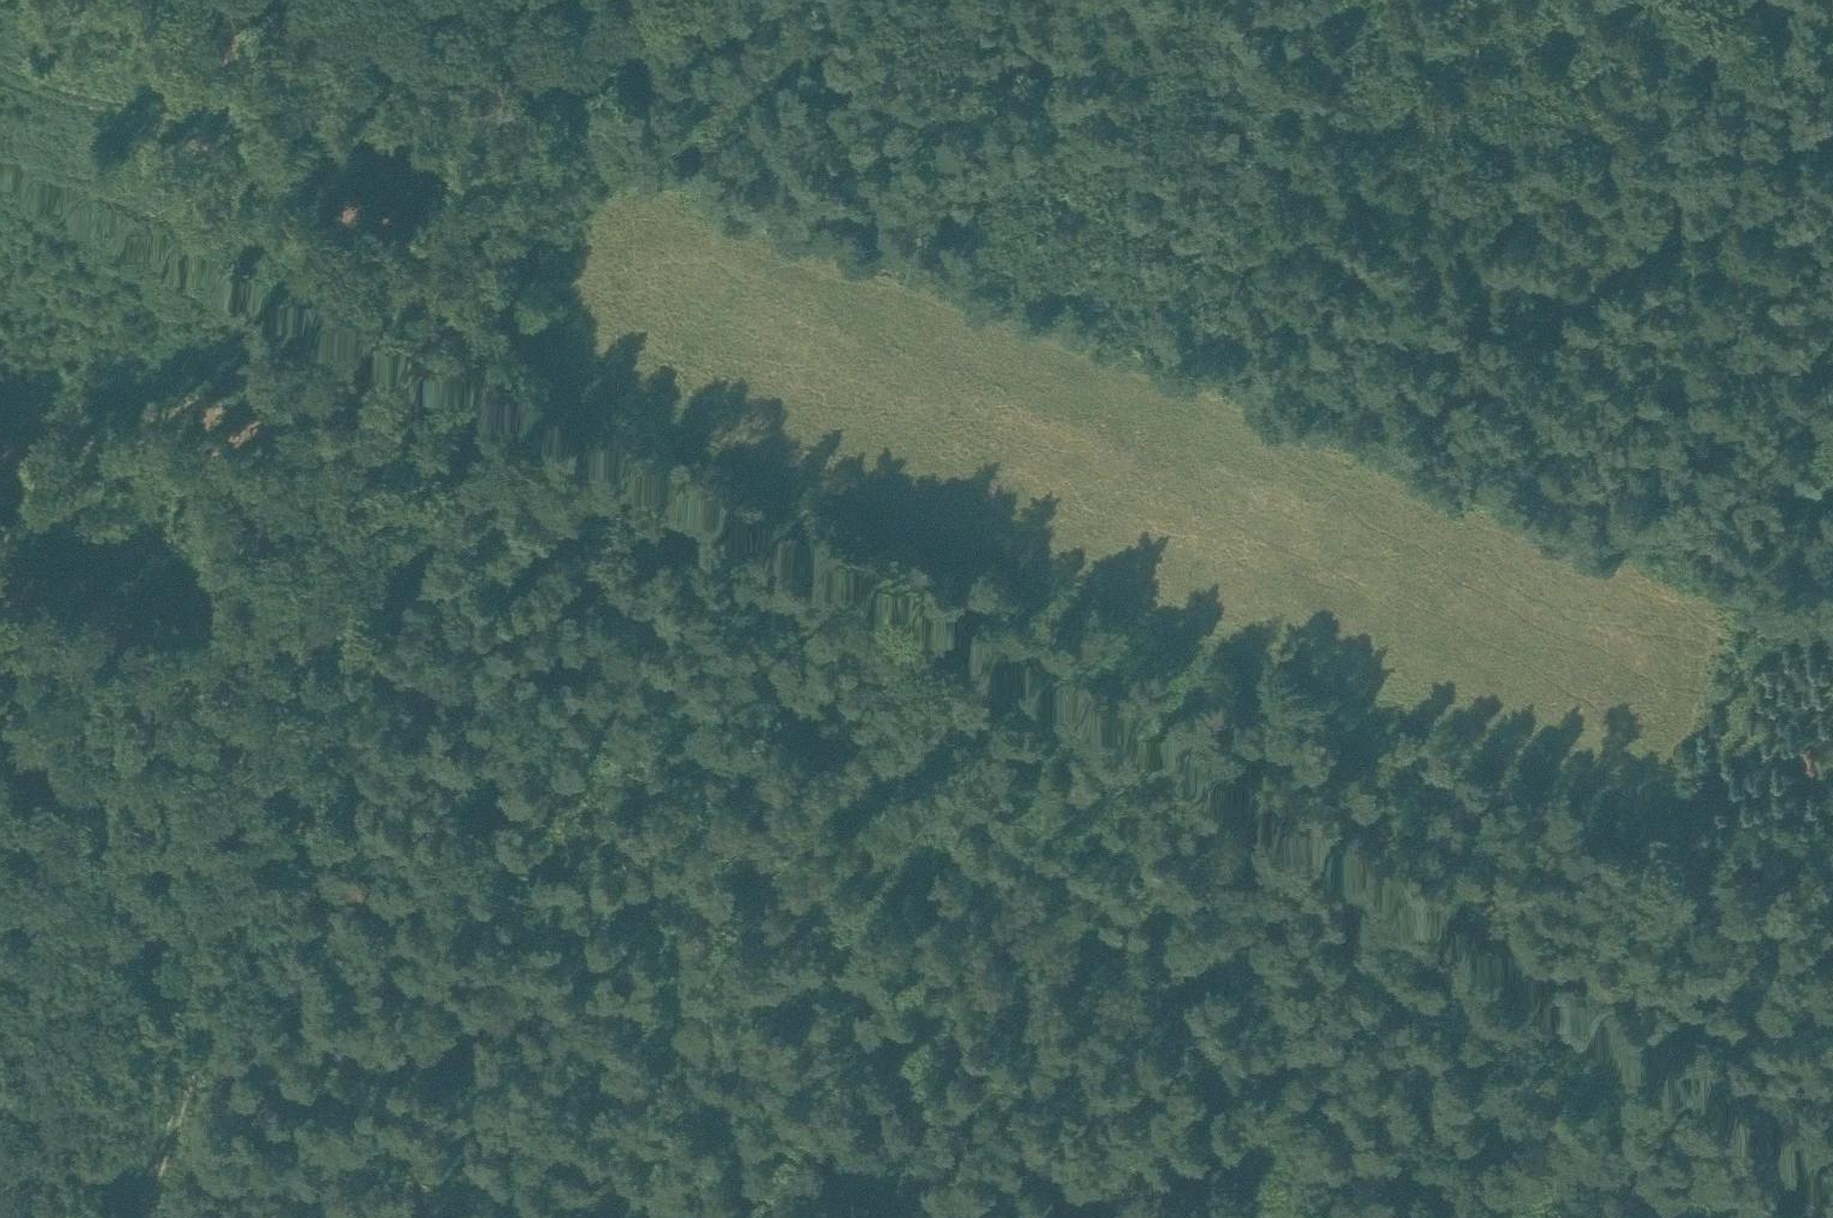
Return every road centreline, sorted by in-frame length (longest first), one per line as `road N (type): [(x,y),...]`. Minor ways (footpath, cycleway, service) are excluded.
road 1 (track): [(594,0),(106,1217)]
road 2 (track): [(258,0),(558,90)]

